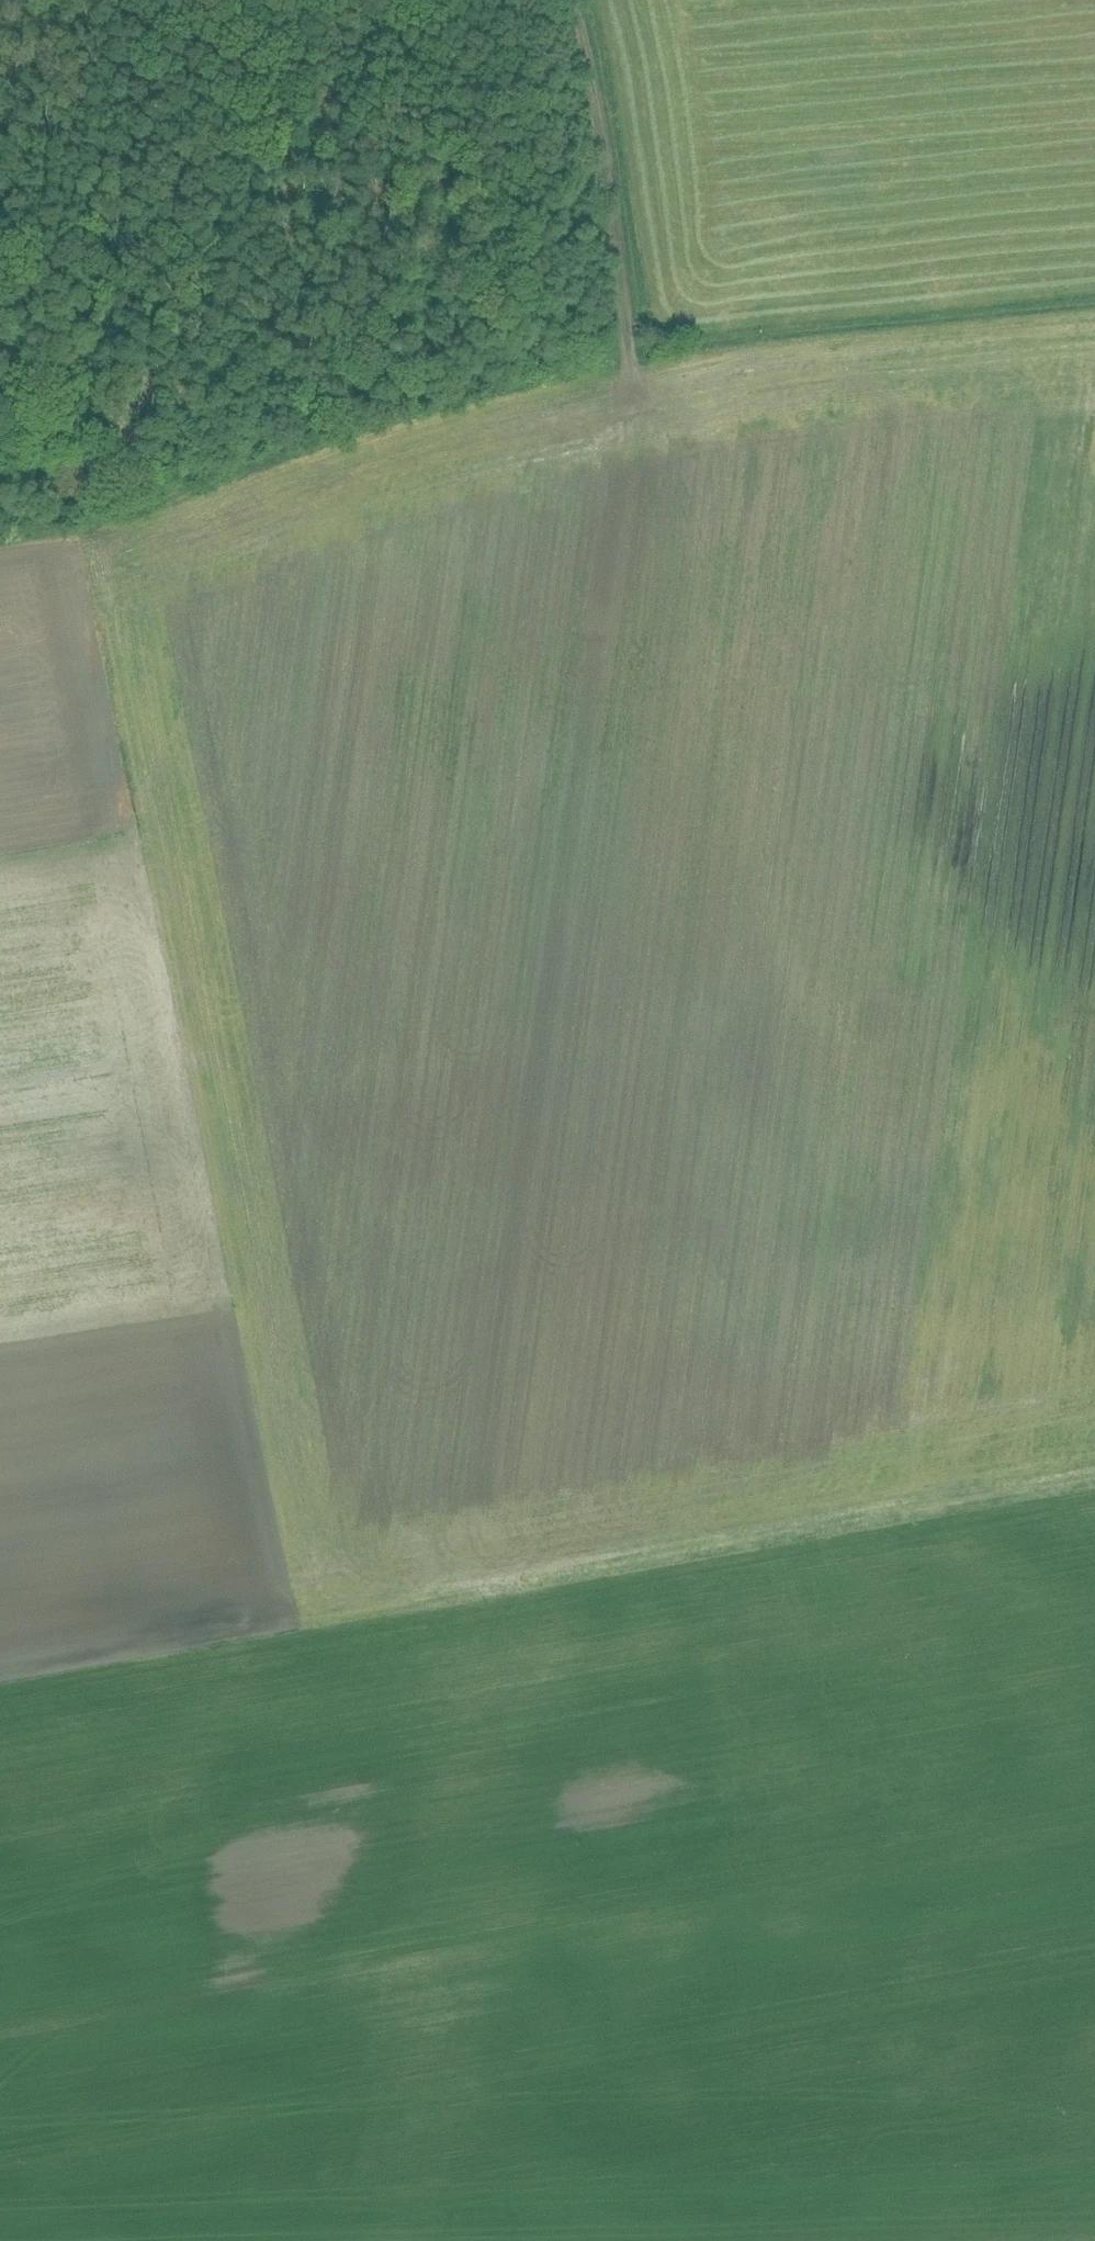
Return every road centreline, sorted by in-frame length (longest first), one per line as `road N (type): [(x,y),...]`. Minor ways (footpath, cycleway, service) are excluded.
road 1 (track): [(572,0),(602,136),(632,381)]

